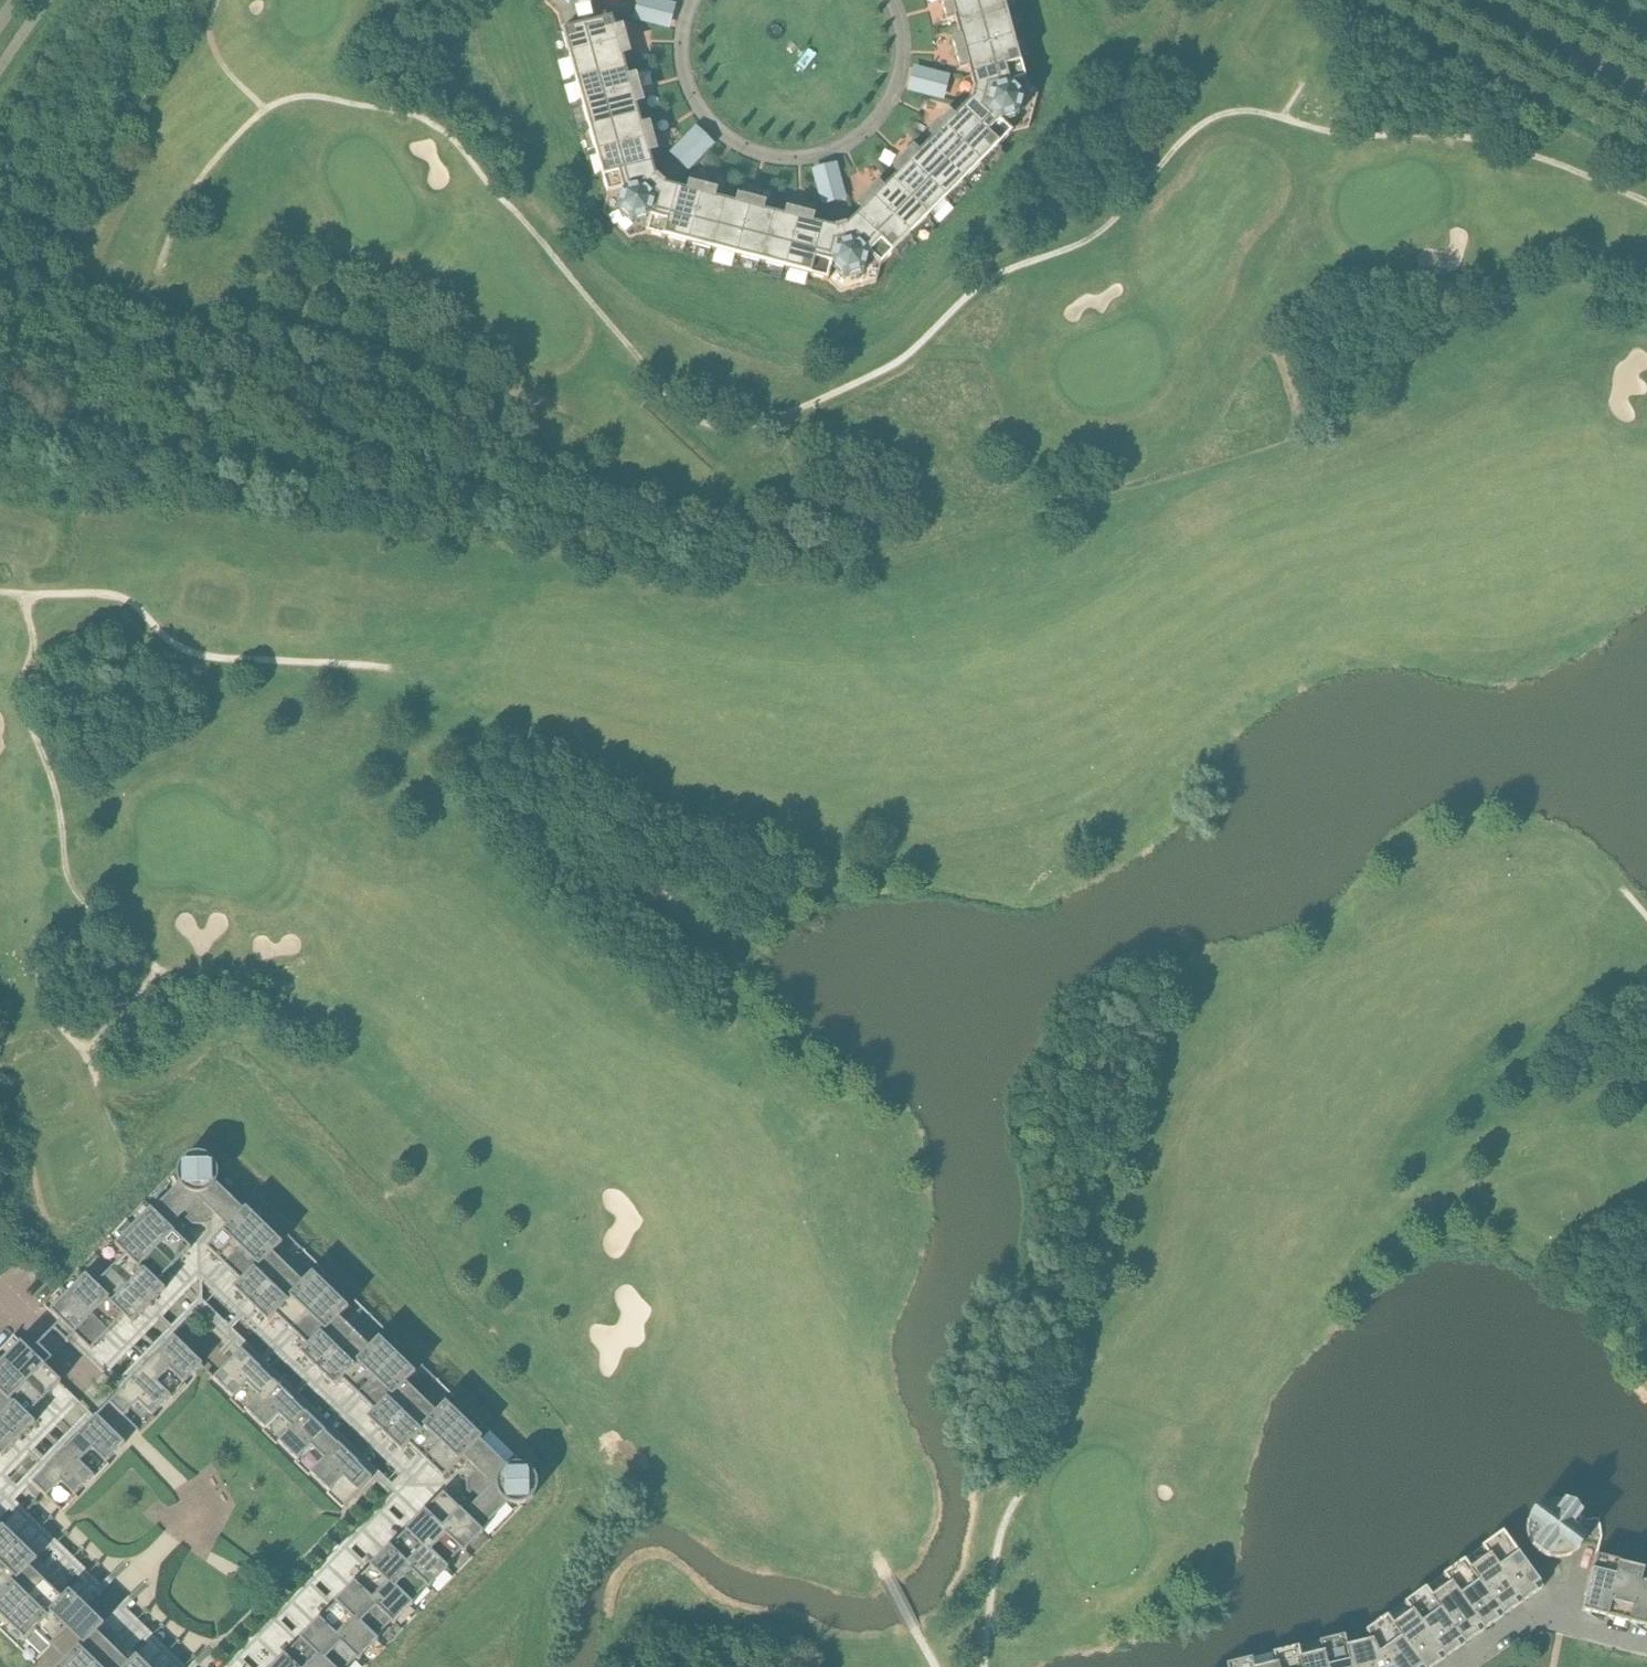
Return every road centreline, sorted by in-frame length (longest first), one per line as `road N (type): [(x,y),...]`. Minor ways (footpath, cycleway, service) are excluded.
road 1 (residential): [(236,1666),(403,1497),(187,1286)]
road 2 (residential): [(695,0),(683,63),(703,112),(743,145),(794,156),(844,142),(882,106),(899,57),(887,0)]
road 3 (residential): [(0,1507),(165,1666)]
road 4 (residential): [(1451,1666),(1524,1612),(1646,1640)]
road 5 (residential): [(187,1286),(91,1384)]
road 6 (residential): [(0,1294),(91,1384)]
road 7 (residential): [(91,1384),(0,1472)]

